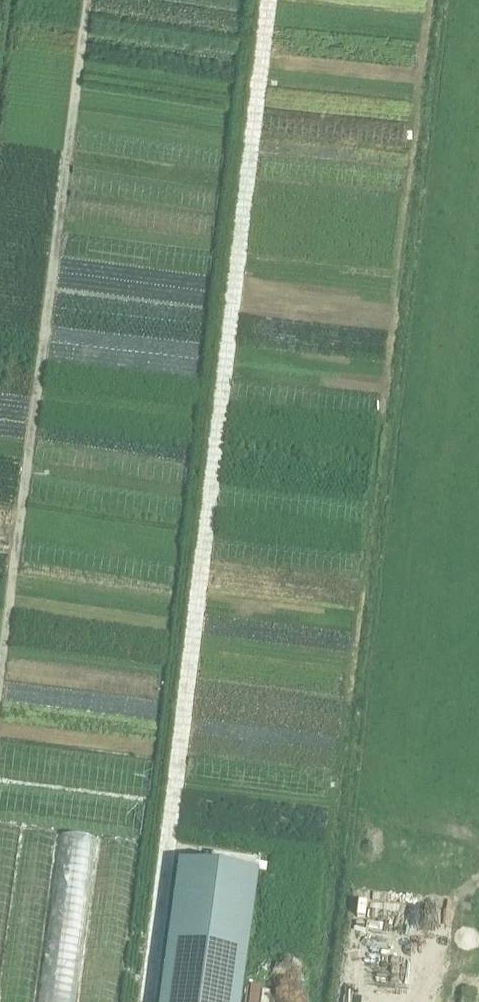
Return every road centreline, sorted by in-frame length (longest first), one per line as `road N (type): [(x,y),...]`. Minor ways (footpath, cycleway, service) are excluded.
road 1 (track): [(145,1001),(267,0)]

